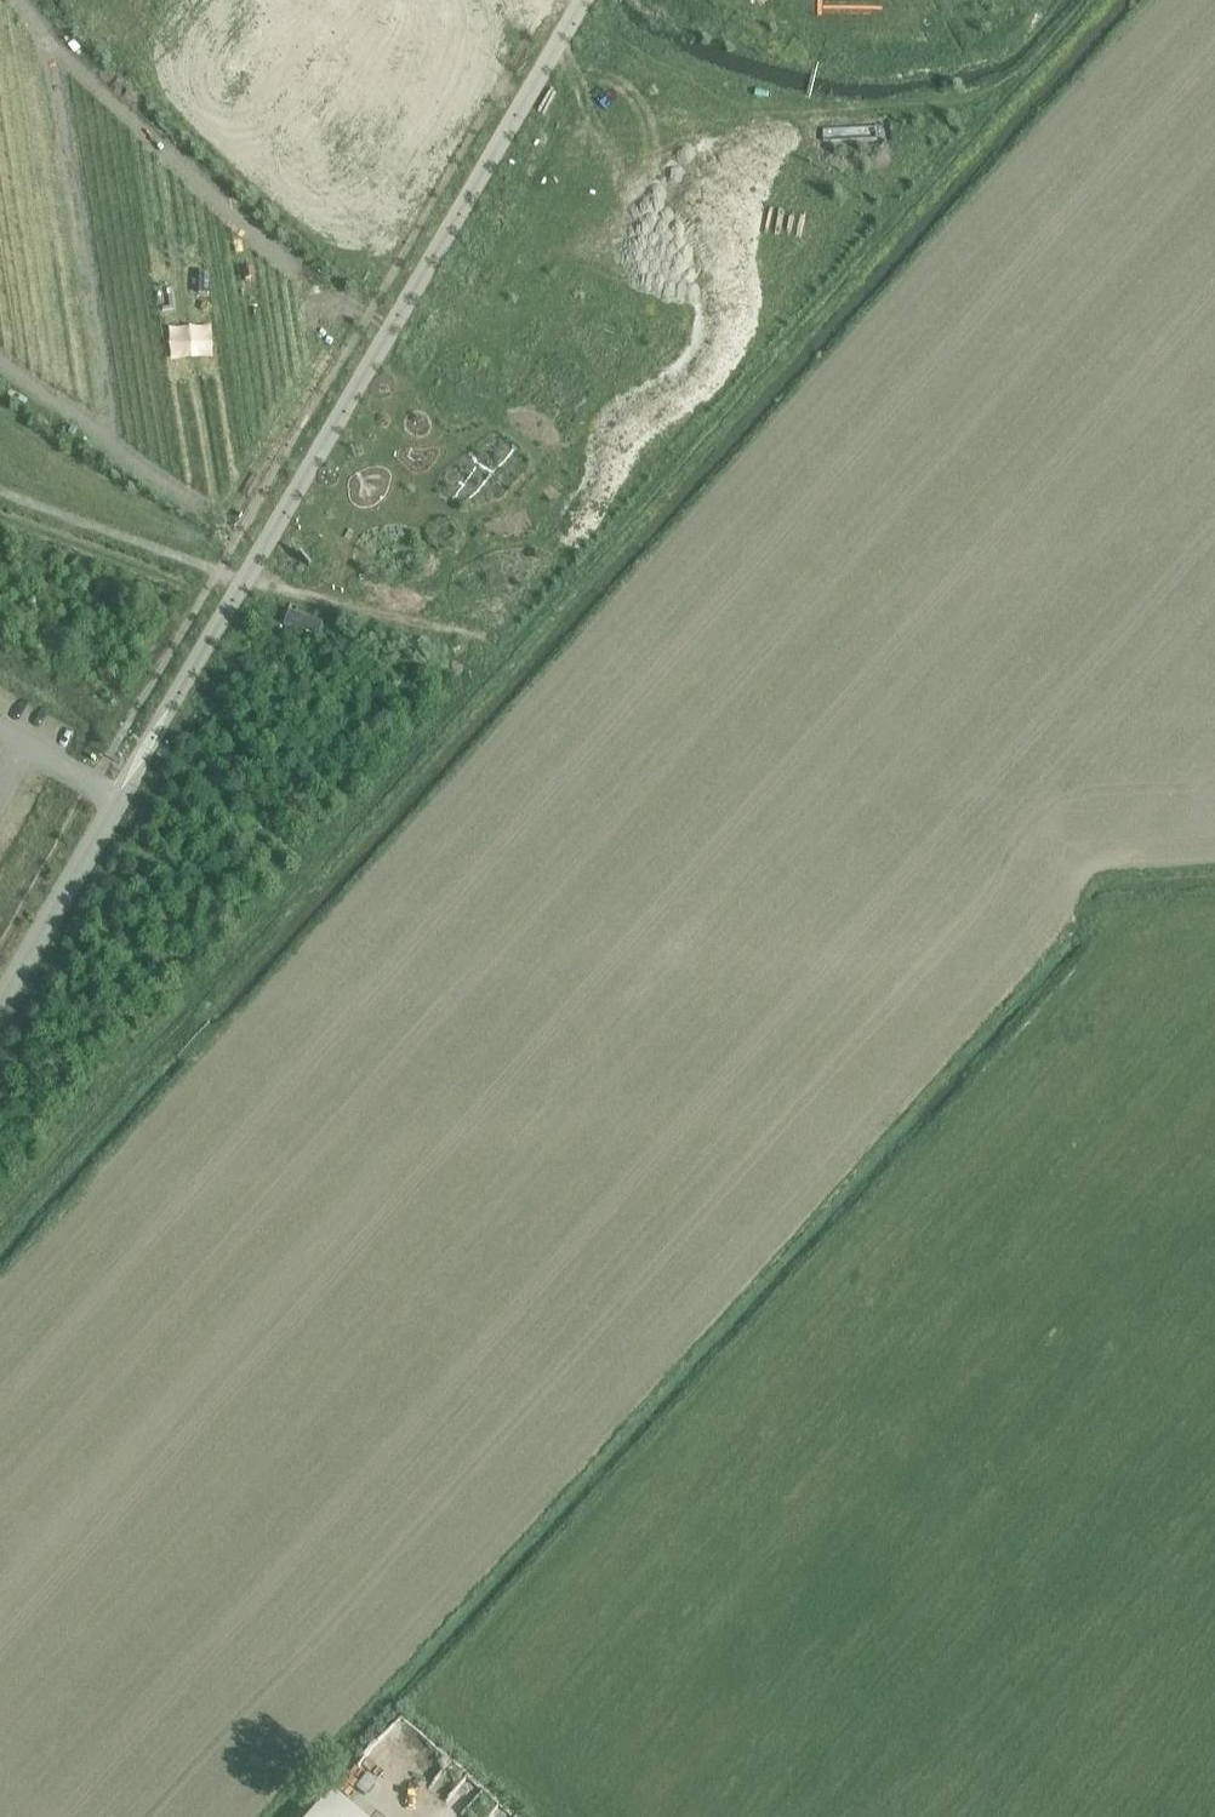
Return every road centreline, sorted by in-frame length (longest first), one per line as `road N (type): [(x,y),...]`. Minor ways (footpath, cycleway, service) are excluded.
road 1 (unclassified): [(0,1006),(157,735)]

